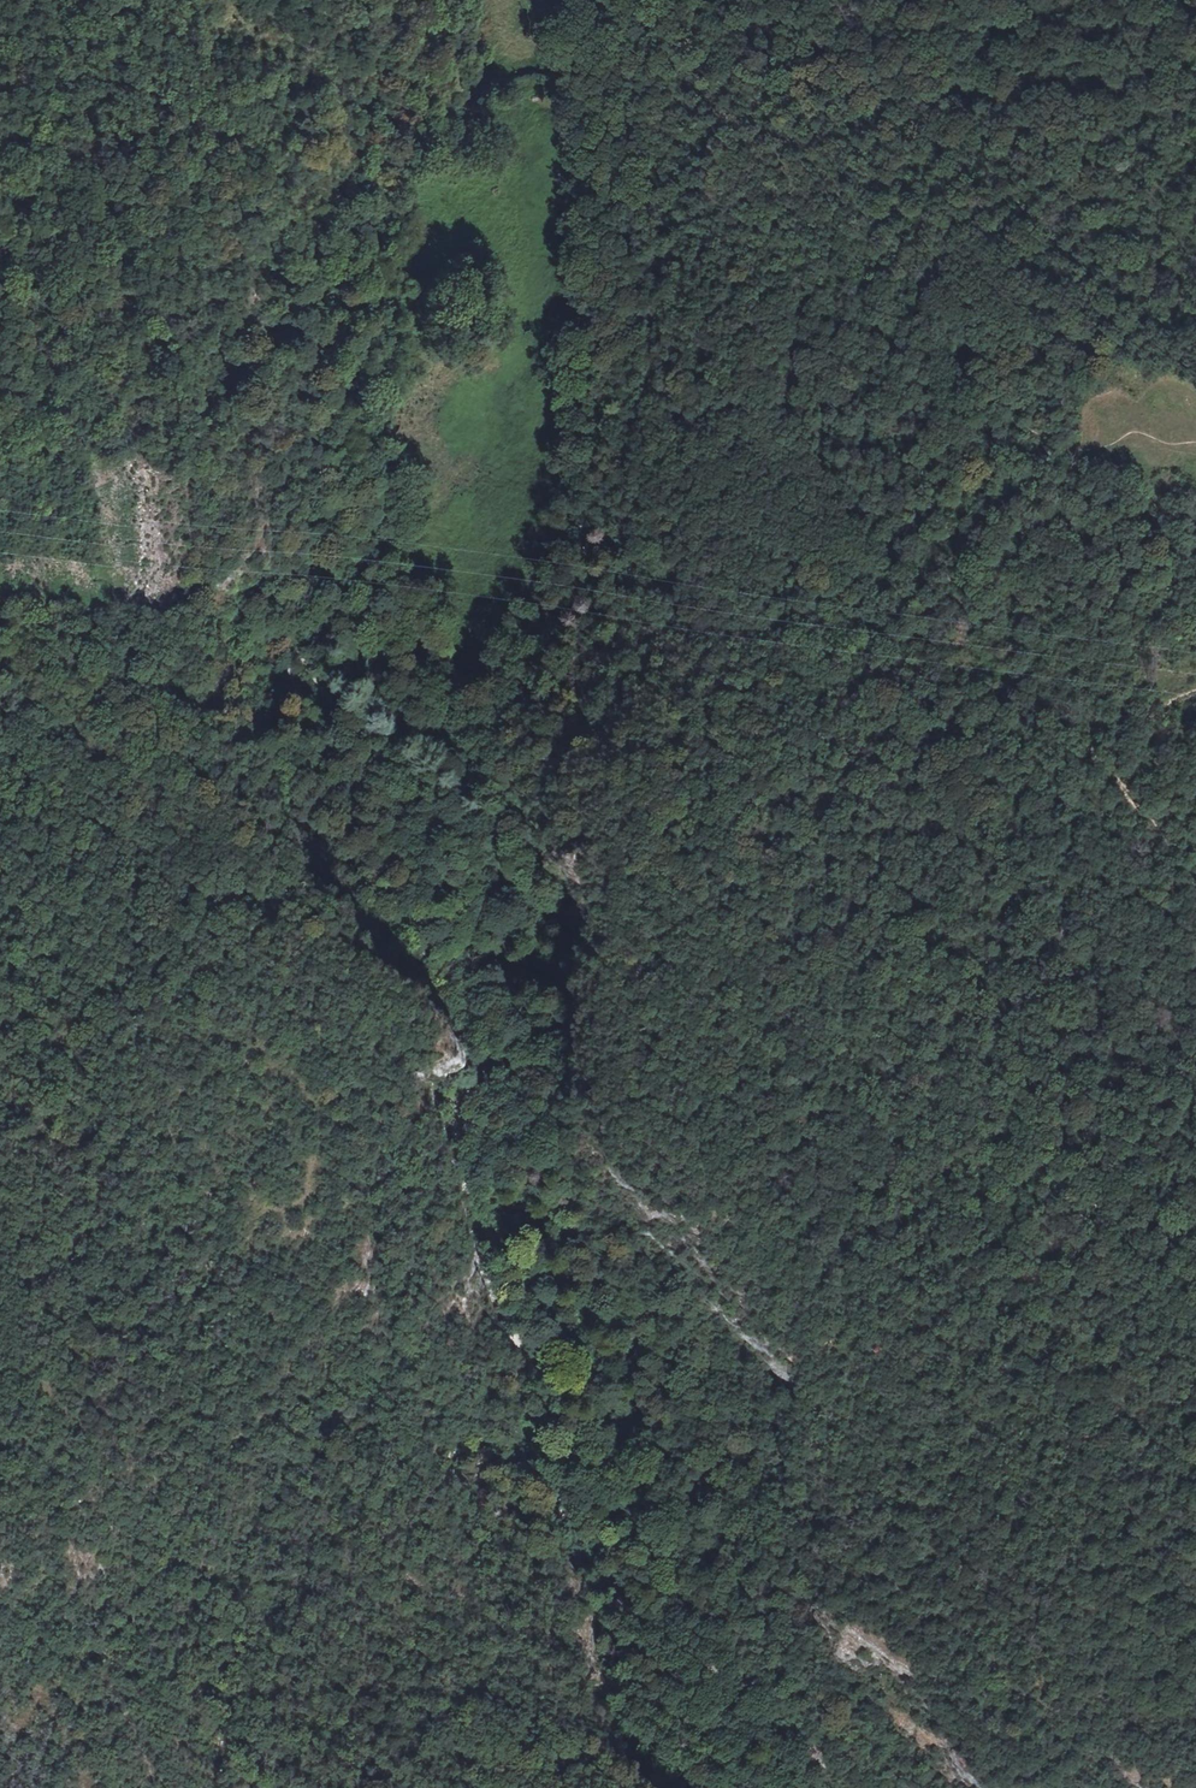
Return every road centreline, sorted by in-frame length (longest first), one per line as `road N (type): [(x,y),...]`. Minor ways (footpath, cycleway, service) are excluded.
road 1 (track): [(479,1158),(462,1189),(481,1269),(545,1392),(571,1546),(597,1586),(679,1644)]
road 2 (track): [(1195,889),(1099,733),(1117,714),(1156,712),(1195,690)]
road 3 (track): [(679,1644),(729,1671),(782,1719),(826,1787)]
road 4 (track): [(679,1644),(704,1671),(717,1721),(751,1787)]

